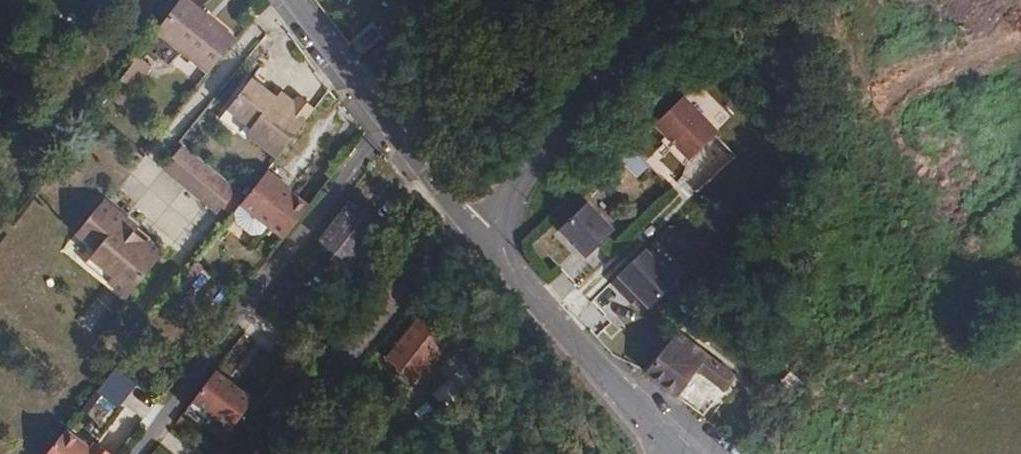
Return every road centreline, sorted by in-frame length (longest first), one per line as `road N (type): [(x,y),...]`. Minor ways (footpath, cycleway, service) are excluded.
road 1 (track): [(387,118),(134,453)]
road 2 (residential): [(285,0),(480,232)]
road 3 (tertiary): [(480,232),(680,453)]
road 4 (tertiary): [(480,232),(591,80),(666,0)]

